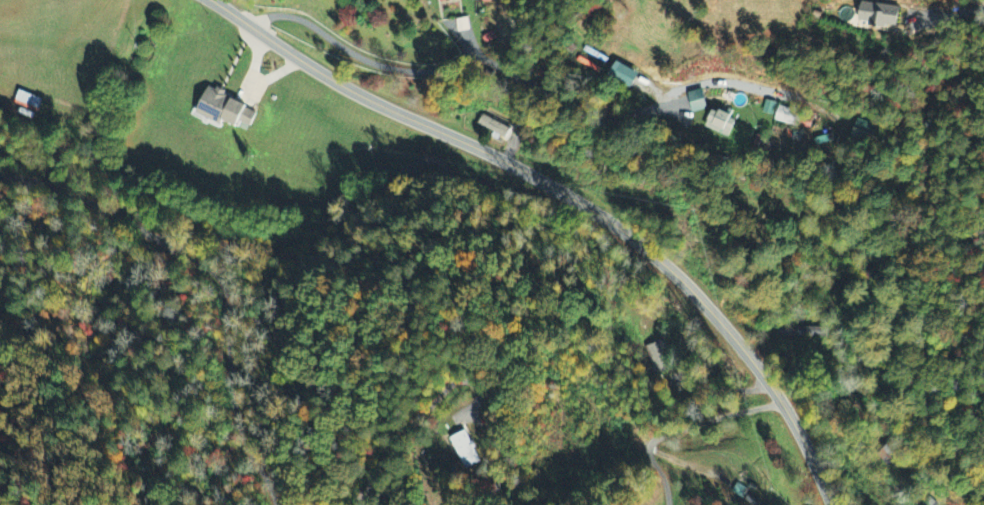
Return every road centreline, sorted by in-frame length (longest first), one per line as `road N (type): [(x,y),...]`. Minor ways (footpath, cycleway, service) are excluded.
road 1 (residential): [(831,504),(769,381),(674,273),(553,187),(305,64),(213,0)]
road 2 (residential): [(0,176),(80,199),(217,275),(227,296),(235,416),(274,504)]
road 3 (residential): [(251,25),(300,19),(364,60),(414,72),(467,67)]
road 4 (residential): [(356,504),(393,445),(448,386),(471,383),(477,400)]

